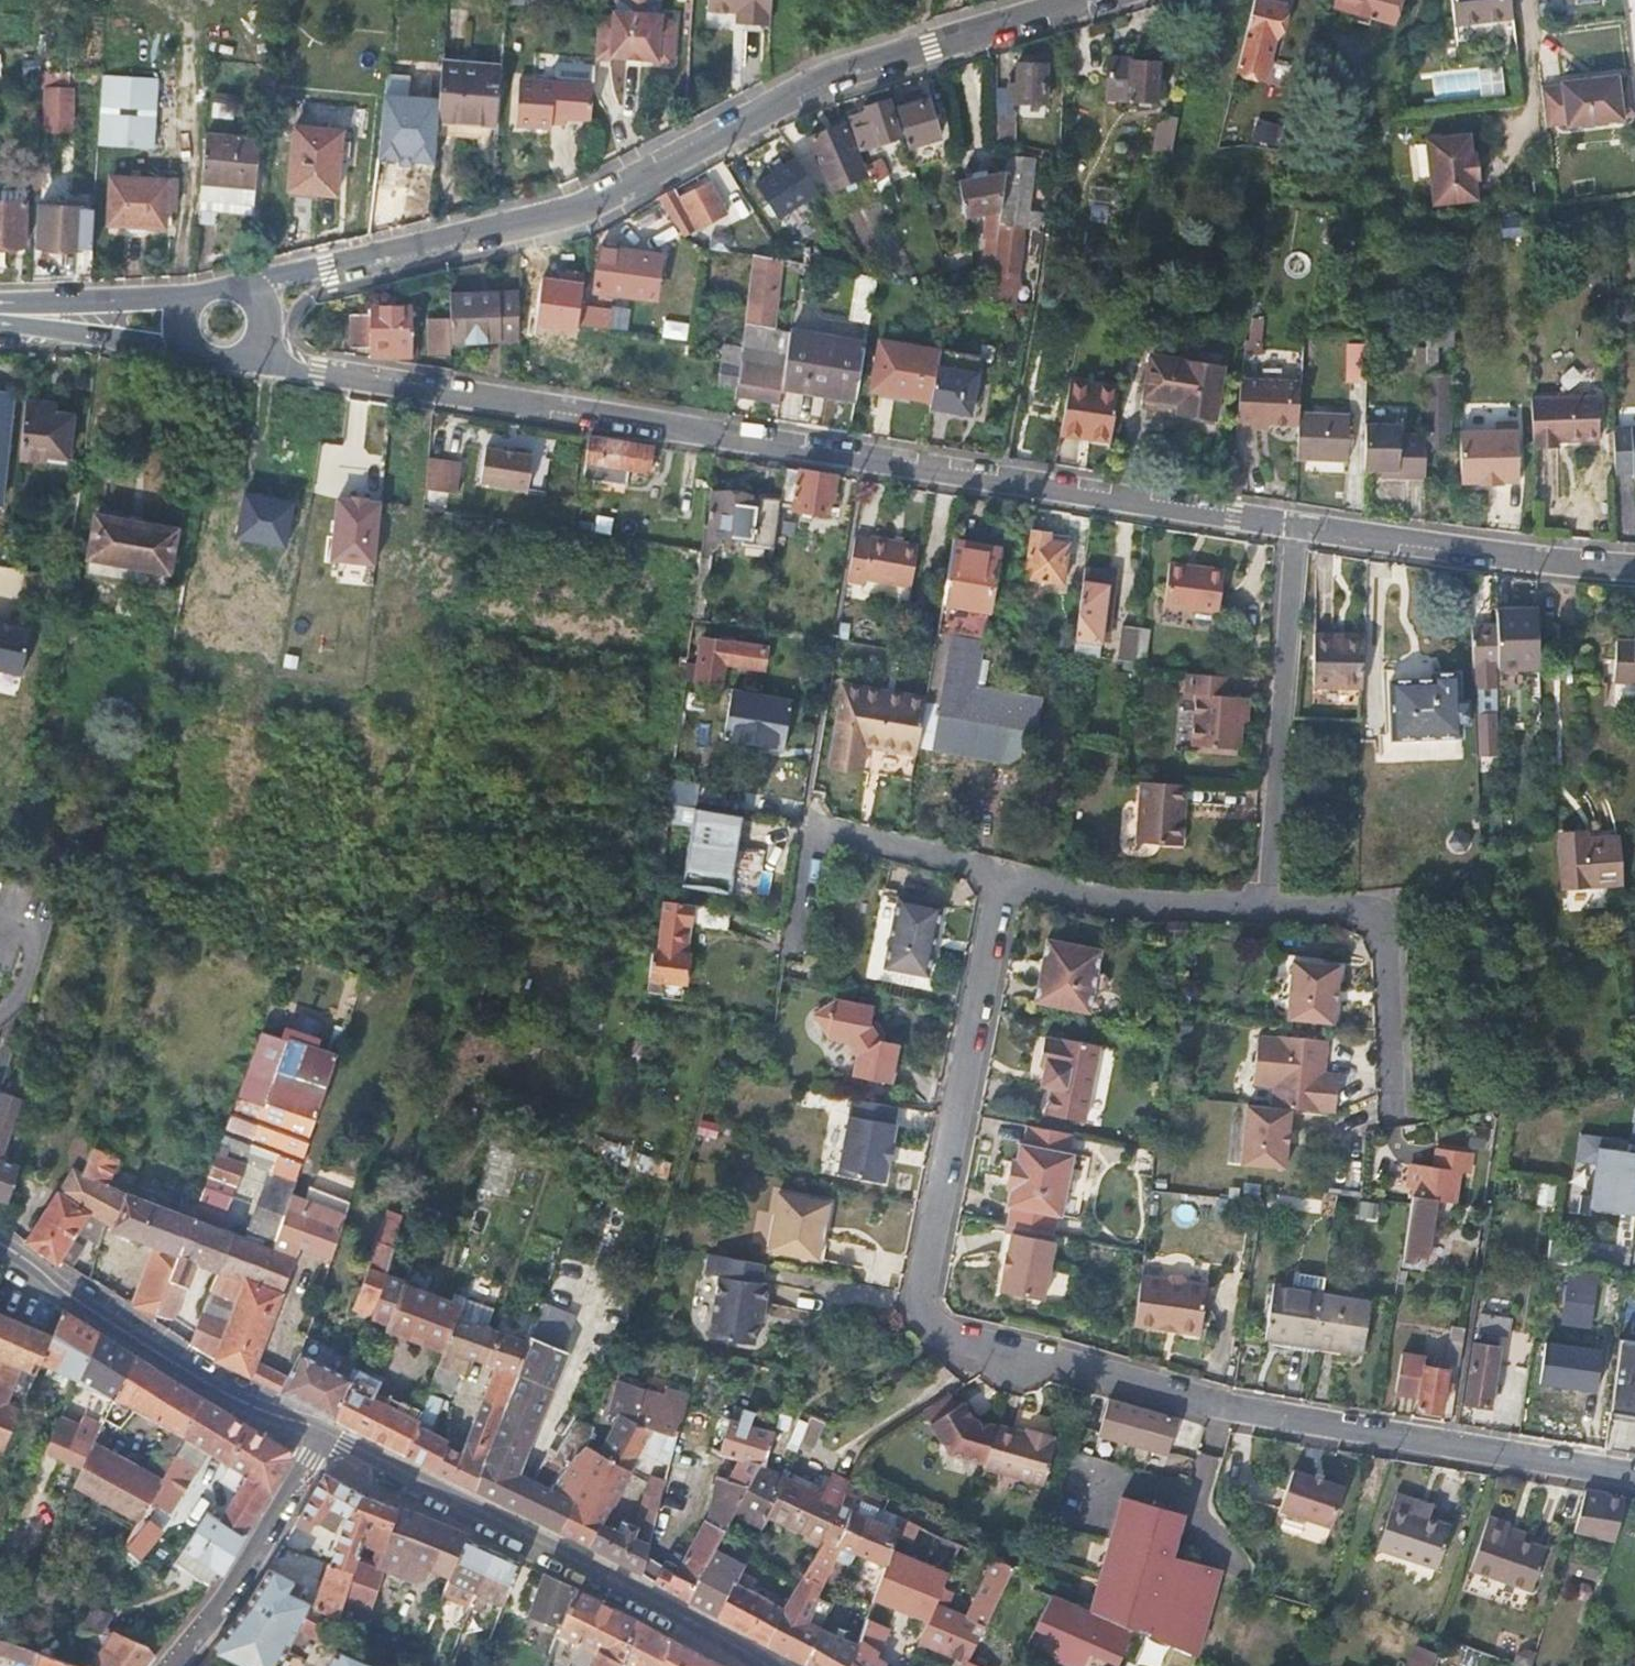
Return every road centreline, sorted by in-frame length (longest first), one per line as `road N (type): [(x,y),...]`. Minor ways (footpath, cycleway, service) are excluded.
road 1 (residential): [(1634,1473),(938,1342),(923,1302),(1010,880)]
road 2 (residential): [(247,363),(1291,526)]
road 3 (residential): [(1102,0),(930,49),(801,96),(604,202),(255,295)]
road 4 (residential): [(756,1665),(645,1598),(321,1441)]
road 5 (track): [(792,945),(771,1018),(730,1020),(648,1272)]
road 6 (residential): [(321,1441),(152,1343),(0,1239)]
road 7 (residential): [(1259,904),(1291,526)]
road 8 (residential): [(1291,526),(1634,568)]
road 9 (residential): [(1010,880),(804,830),(792,945)]
road 10 (residential): [(1259,904),(1379,916),(1387,935),(1392,1117)]
road 11 (residential): [(321,1441),(279,1517),(170,1665)]
road 12 (residential): [(1010,880),(1133,905),(1259,904)]
road 13 (unclassified): [(0,319),(184,351)]
road 14 (unclassified): [(182,304),(0,308)]

